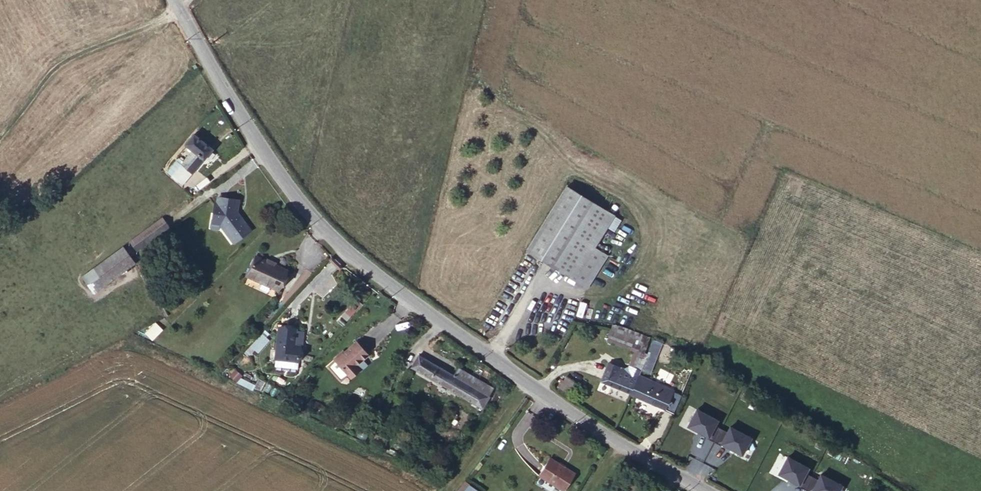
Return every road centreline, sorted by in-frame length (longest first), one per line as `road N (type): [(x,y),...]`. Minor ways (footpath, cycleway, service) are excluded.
road 1 (tertiary): [(708,490),(624,448),(338,243),(300,204),(173,0)]
road 2 (track): [(530,382),(445,490)]

